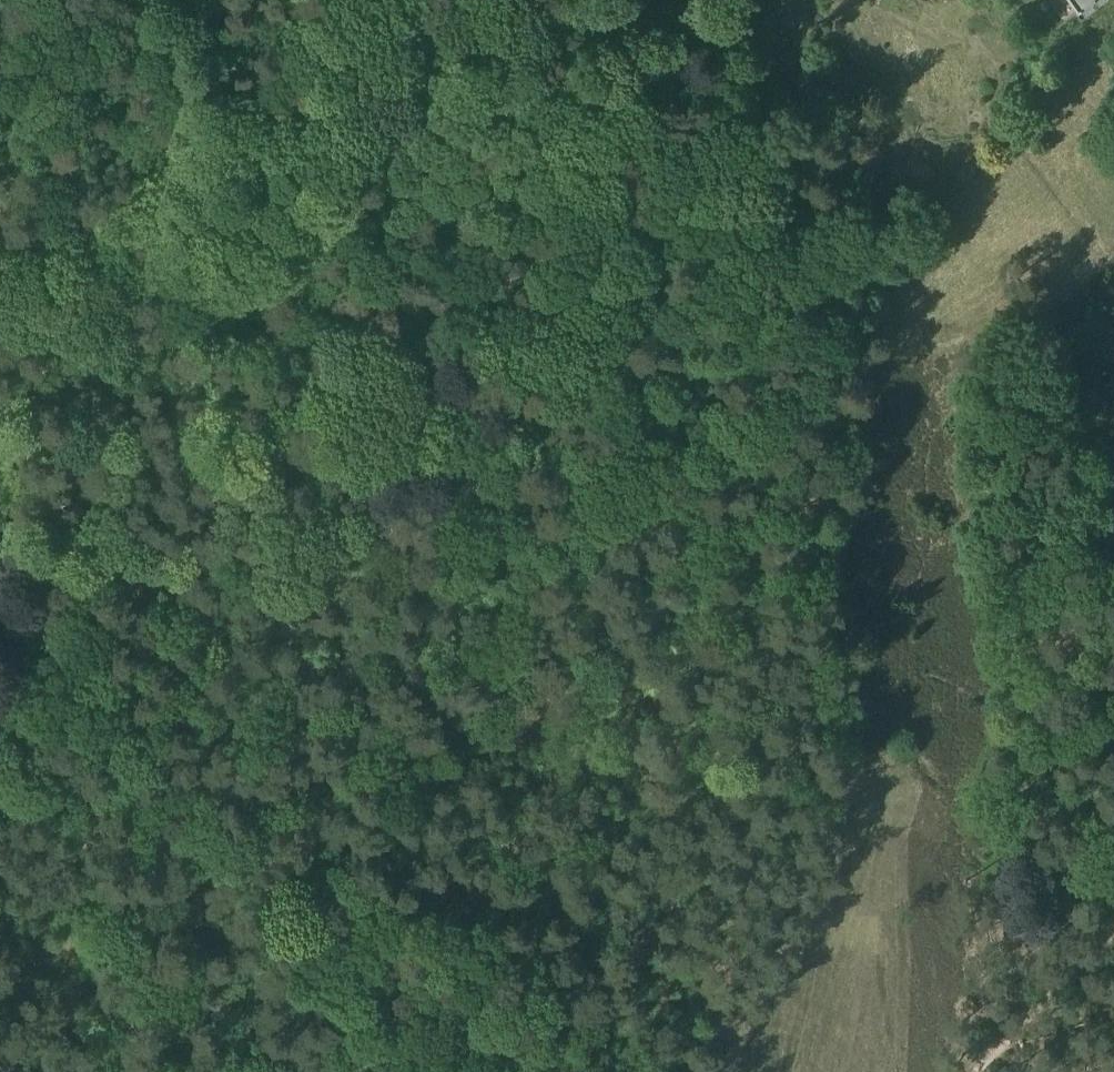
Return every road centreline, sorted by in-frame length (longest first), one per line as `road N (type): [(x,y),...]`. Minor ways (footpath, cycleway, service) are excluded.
road 1 (track): [(969,1071),(1113,925)]

